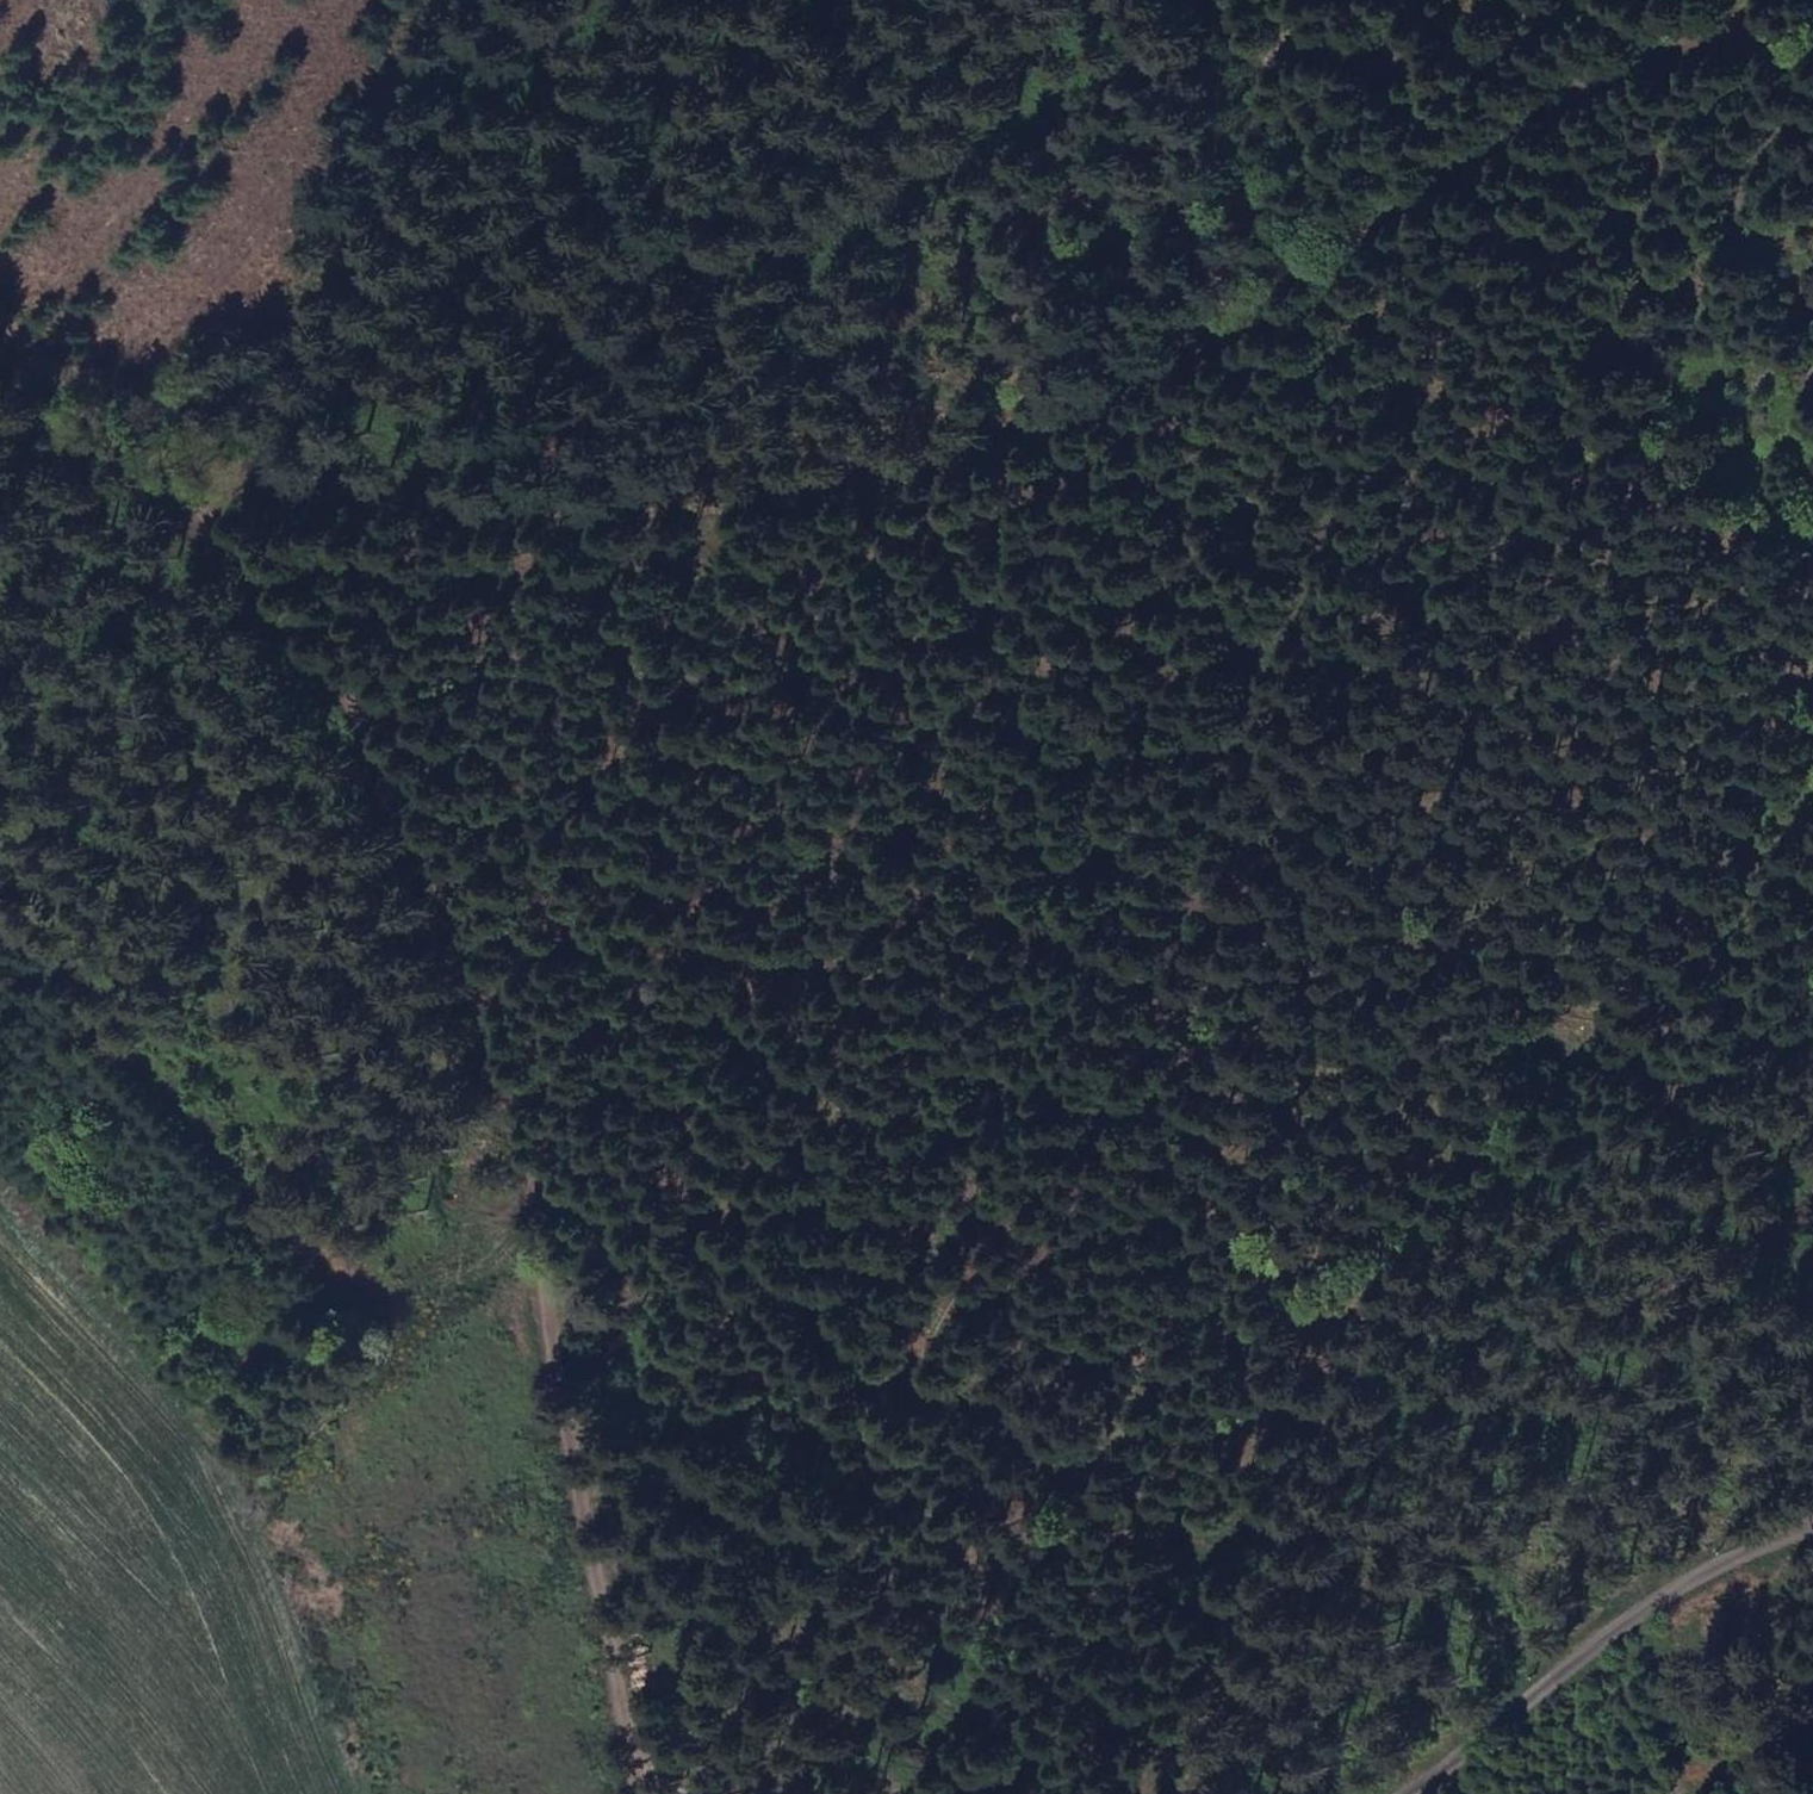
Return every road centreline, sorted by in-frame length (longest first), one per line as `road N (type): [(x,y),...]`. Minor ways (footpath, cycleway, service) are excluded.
road 1 (track): [(659,1793),(602,1581),(542,1124),(415,808),(0,288)]
road 2 (track): [(1426,1793),(1457,1784),(1689,1593),(1812,1550)]

